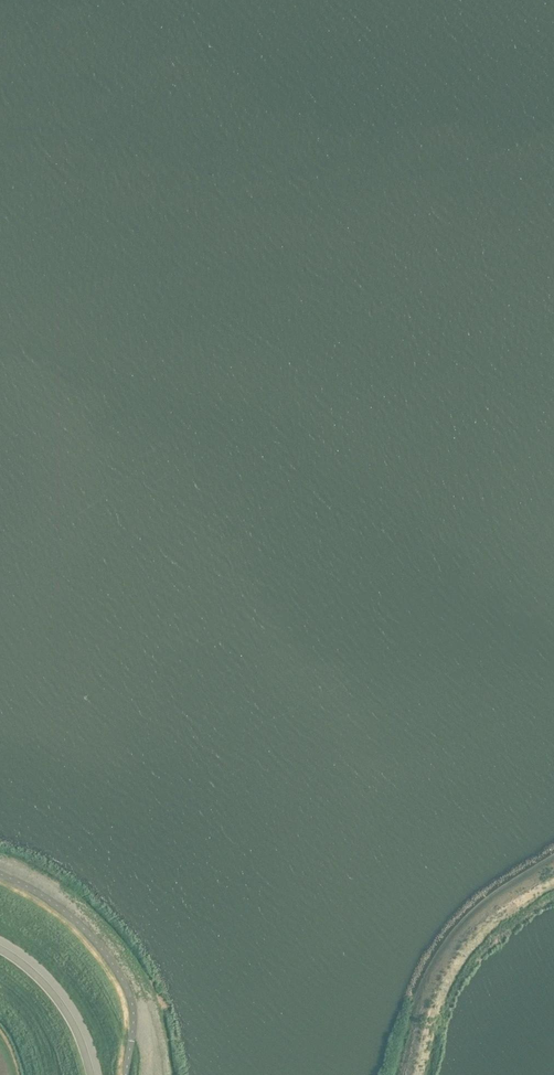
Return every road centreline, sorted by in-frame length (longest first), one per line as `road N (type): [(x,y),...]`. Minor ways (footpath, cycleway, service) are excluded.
road 1 (tertiary): [(94,1074),(72,1006),(41,969),(0,944)]

